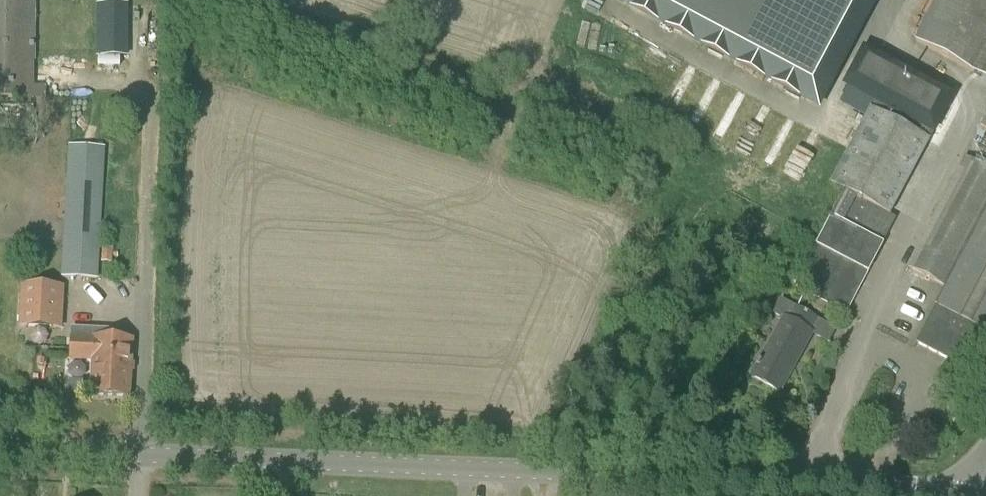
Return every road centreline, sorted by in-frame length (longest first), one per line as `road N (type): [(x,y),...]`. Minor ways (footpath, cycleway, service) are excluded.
road 1 (tertiary): [(0,449),(971,495)]

